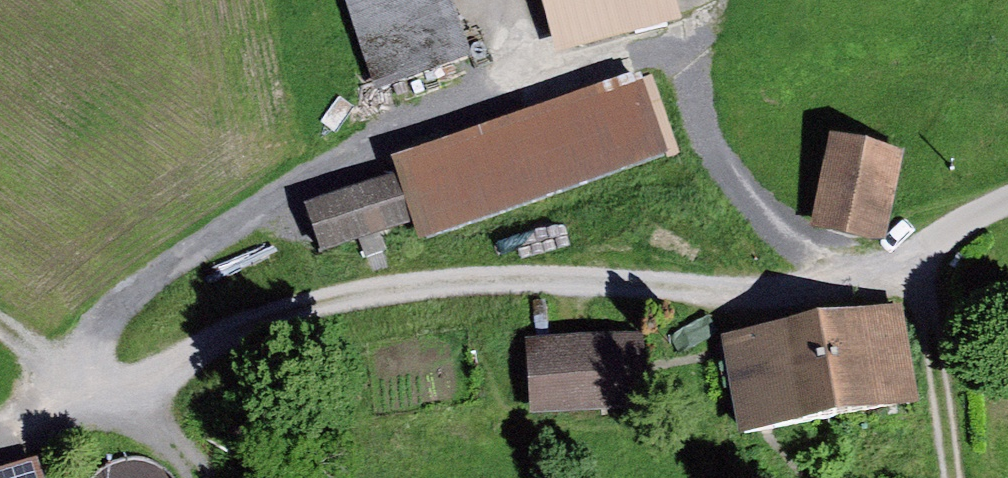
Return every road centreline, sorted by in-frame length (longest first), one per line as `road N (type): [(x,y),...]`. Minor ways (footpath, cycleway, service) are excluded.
road 1 (track): [(0,430),(284,313),(377,288),(525,277),(785,293),(872,279),(920,259)]
road 2 (track): [(74,377),(113,317),(331,170),(470,98),(674,38)]
road 3 (track): [(920,259),(953,477)]
road 4 (track): [(98,393),(0,323)]

